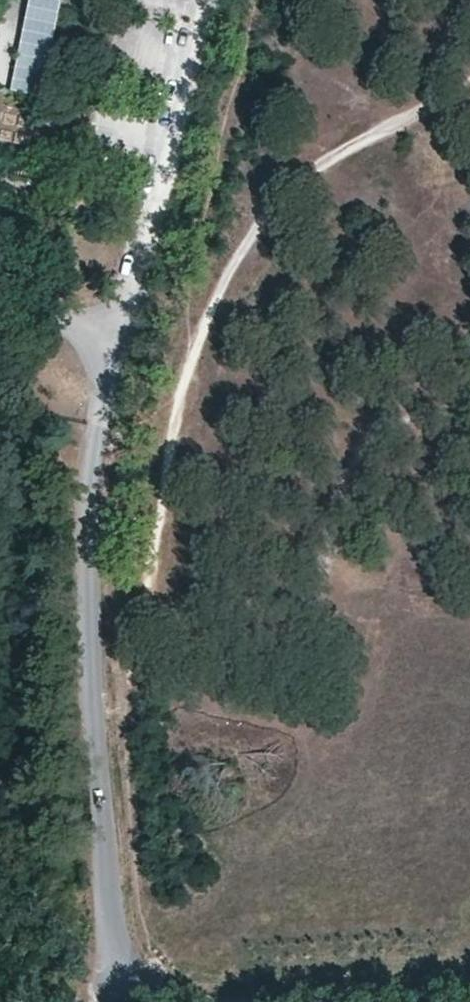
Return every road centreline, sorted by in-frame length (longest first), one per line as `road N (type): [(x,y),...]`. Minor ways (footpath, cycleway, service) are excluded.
road 1 (residential): [(119,1001),(90,556),(127,327),(208,0)]
road 2 (track): [(89,639),(128,635),(149,591),(169,446),(191,360),(248,243),(313,173),(469,83)]

